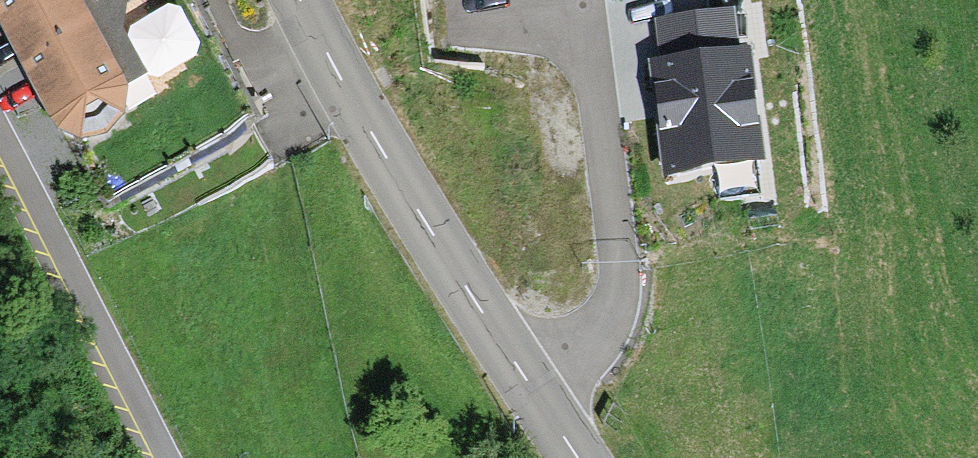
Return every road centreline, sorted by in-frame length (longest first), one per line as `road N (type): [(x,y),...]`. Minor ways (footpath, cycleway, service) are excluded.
road 1 (tertiary): [(532,390),(385,157),(301,0)]
road 2 (residential): [(532,390),(593,339),(615,291),(585,0)]
road 3 (residential): [(165,457),(0,148)]

